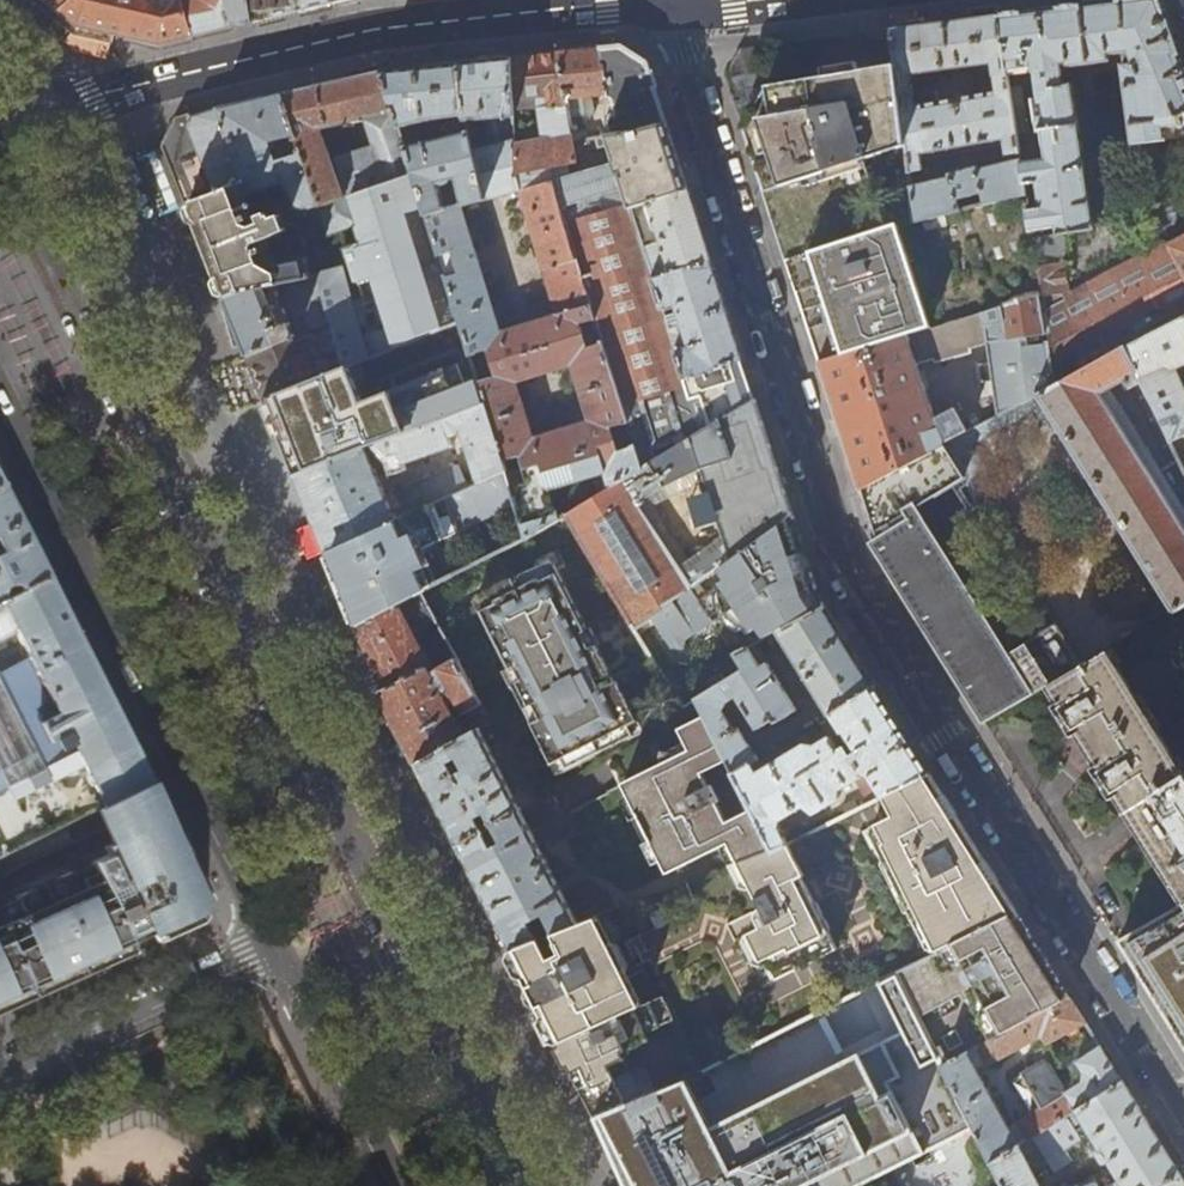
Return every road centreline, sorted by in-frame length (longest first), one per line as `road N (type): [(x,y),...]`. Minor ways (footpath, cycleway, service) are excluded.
road 1 (residential): [(672,4),(848,591),(1183,1117)]
road 2 (primary): [(521,1185),(1,125)]
road 3 (primary): [(0,390),(276,943)]
road 4 (residential): [(513,14),(377,30),(1,125)]
road 5 (residential): [(276,943),(0,1066)]
road 6 (primary): [(276,943),(400,1185)]
road 7 (residential): [(672,4),(513,14)]

